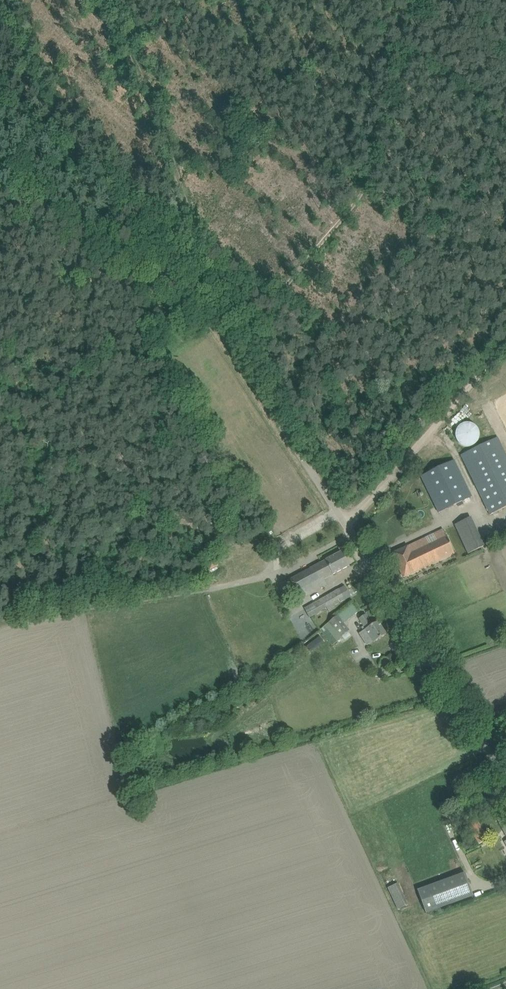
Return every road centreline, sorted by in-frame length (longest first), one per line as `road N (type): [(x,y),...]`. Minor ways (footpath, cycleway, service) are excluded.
road 1 (unclassified): [(505,779),(198,297),(0,188)]
road 2 (track): [(342,519),(355,514),(505,344)]

